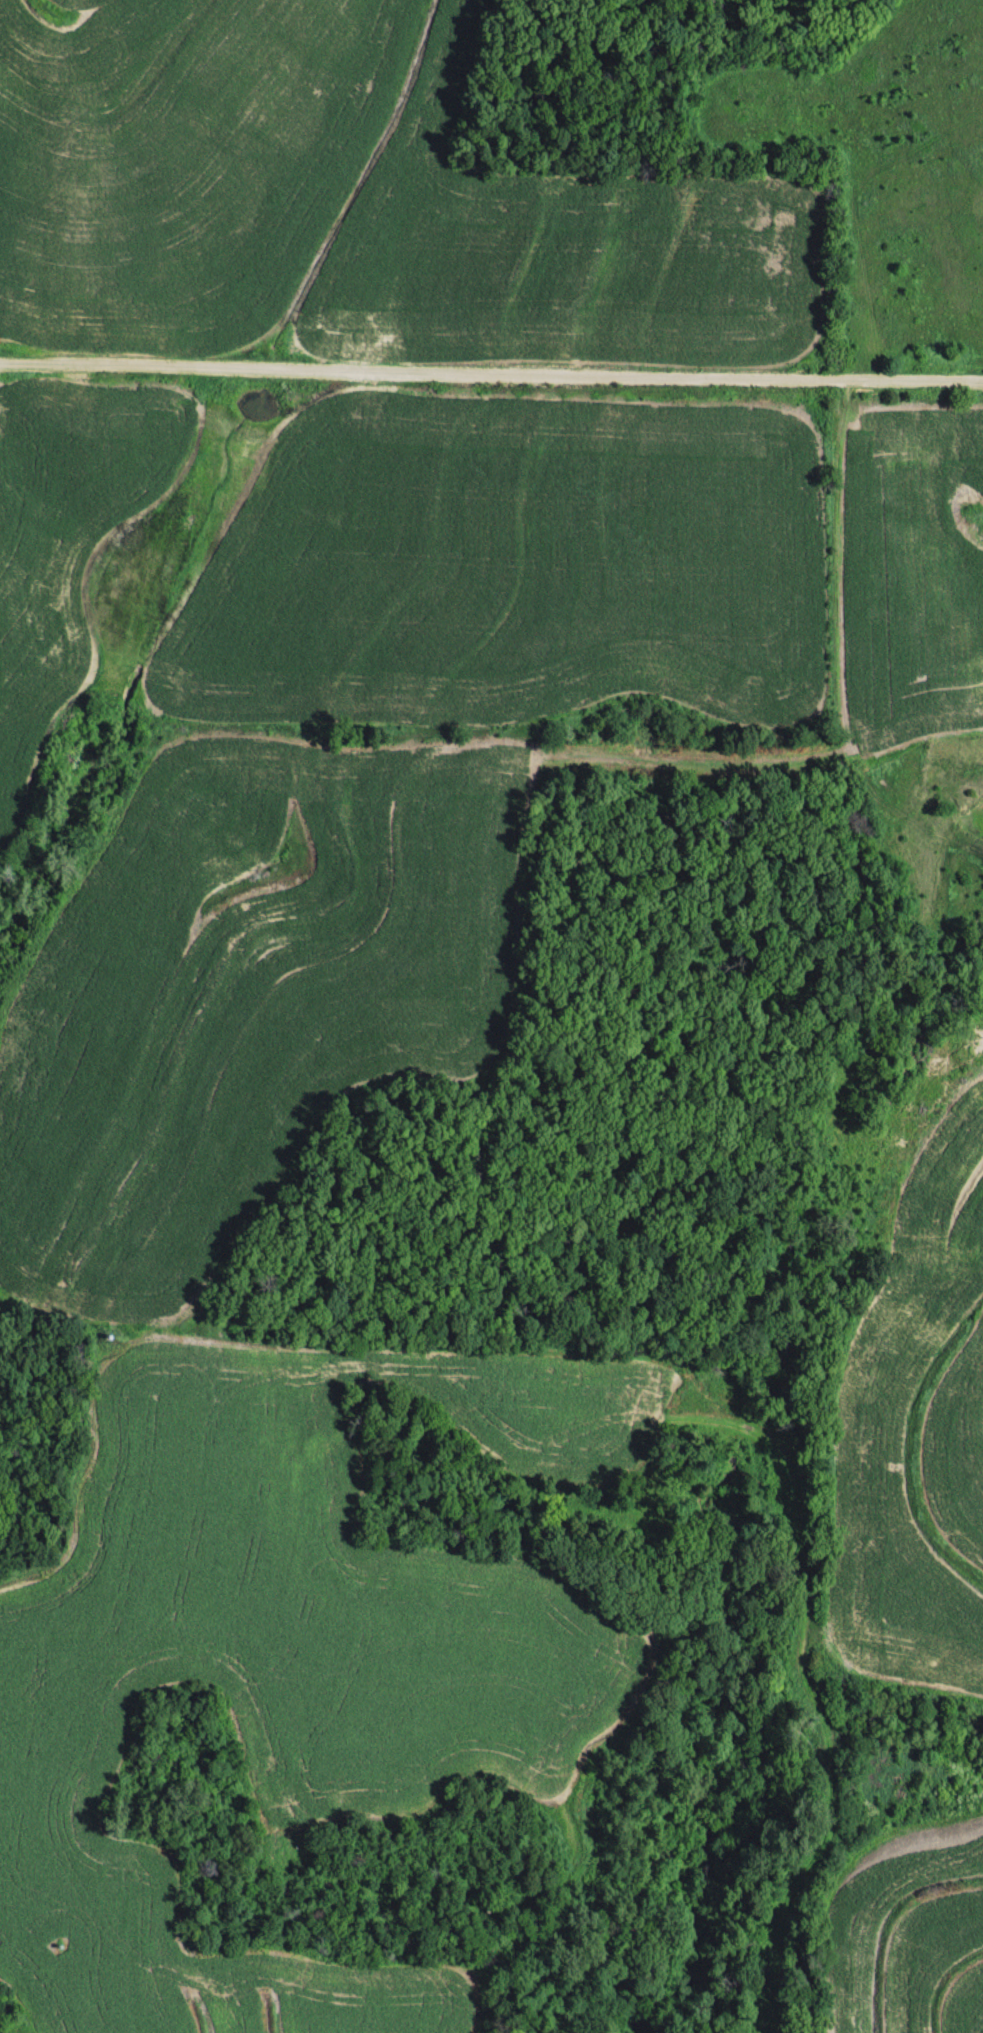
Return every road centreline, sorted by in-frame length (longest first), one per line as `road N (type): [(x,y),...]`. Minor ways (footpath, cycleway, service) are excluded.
road 1 (residential): [(982,367),(0,344)]

